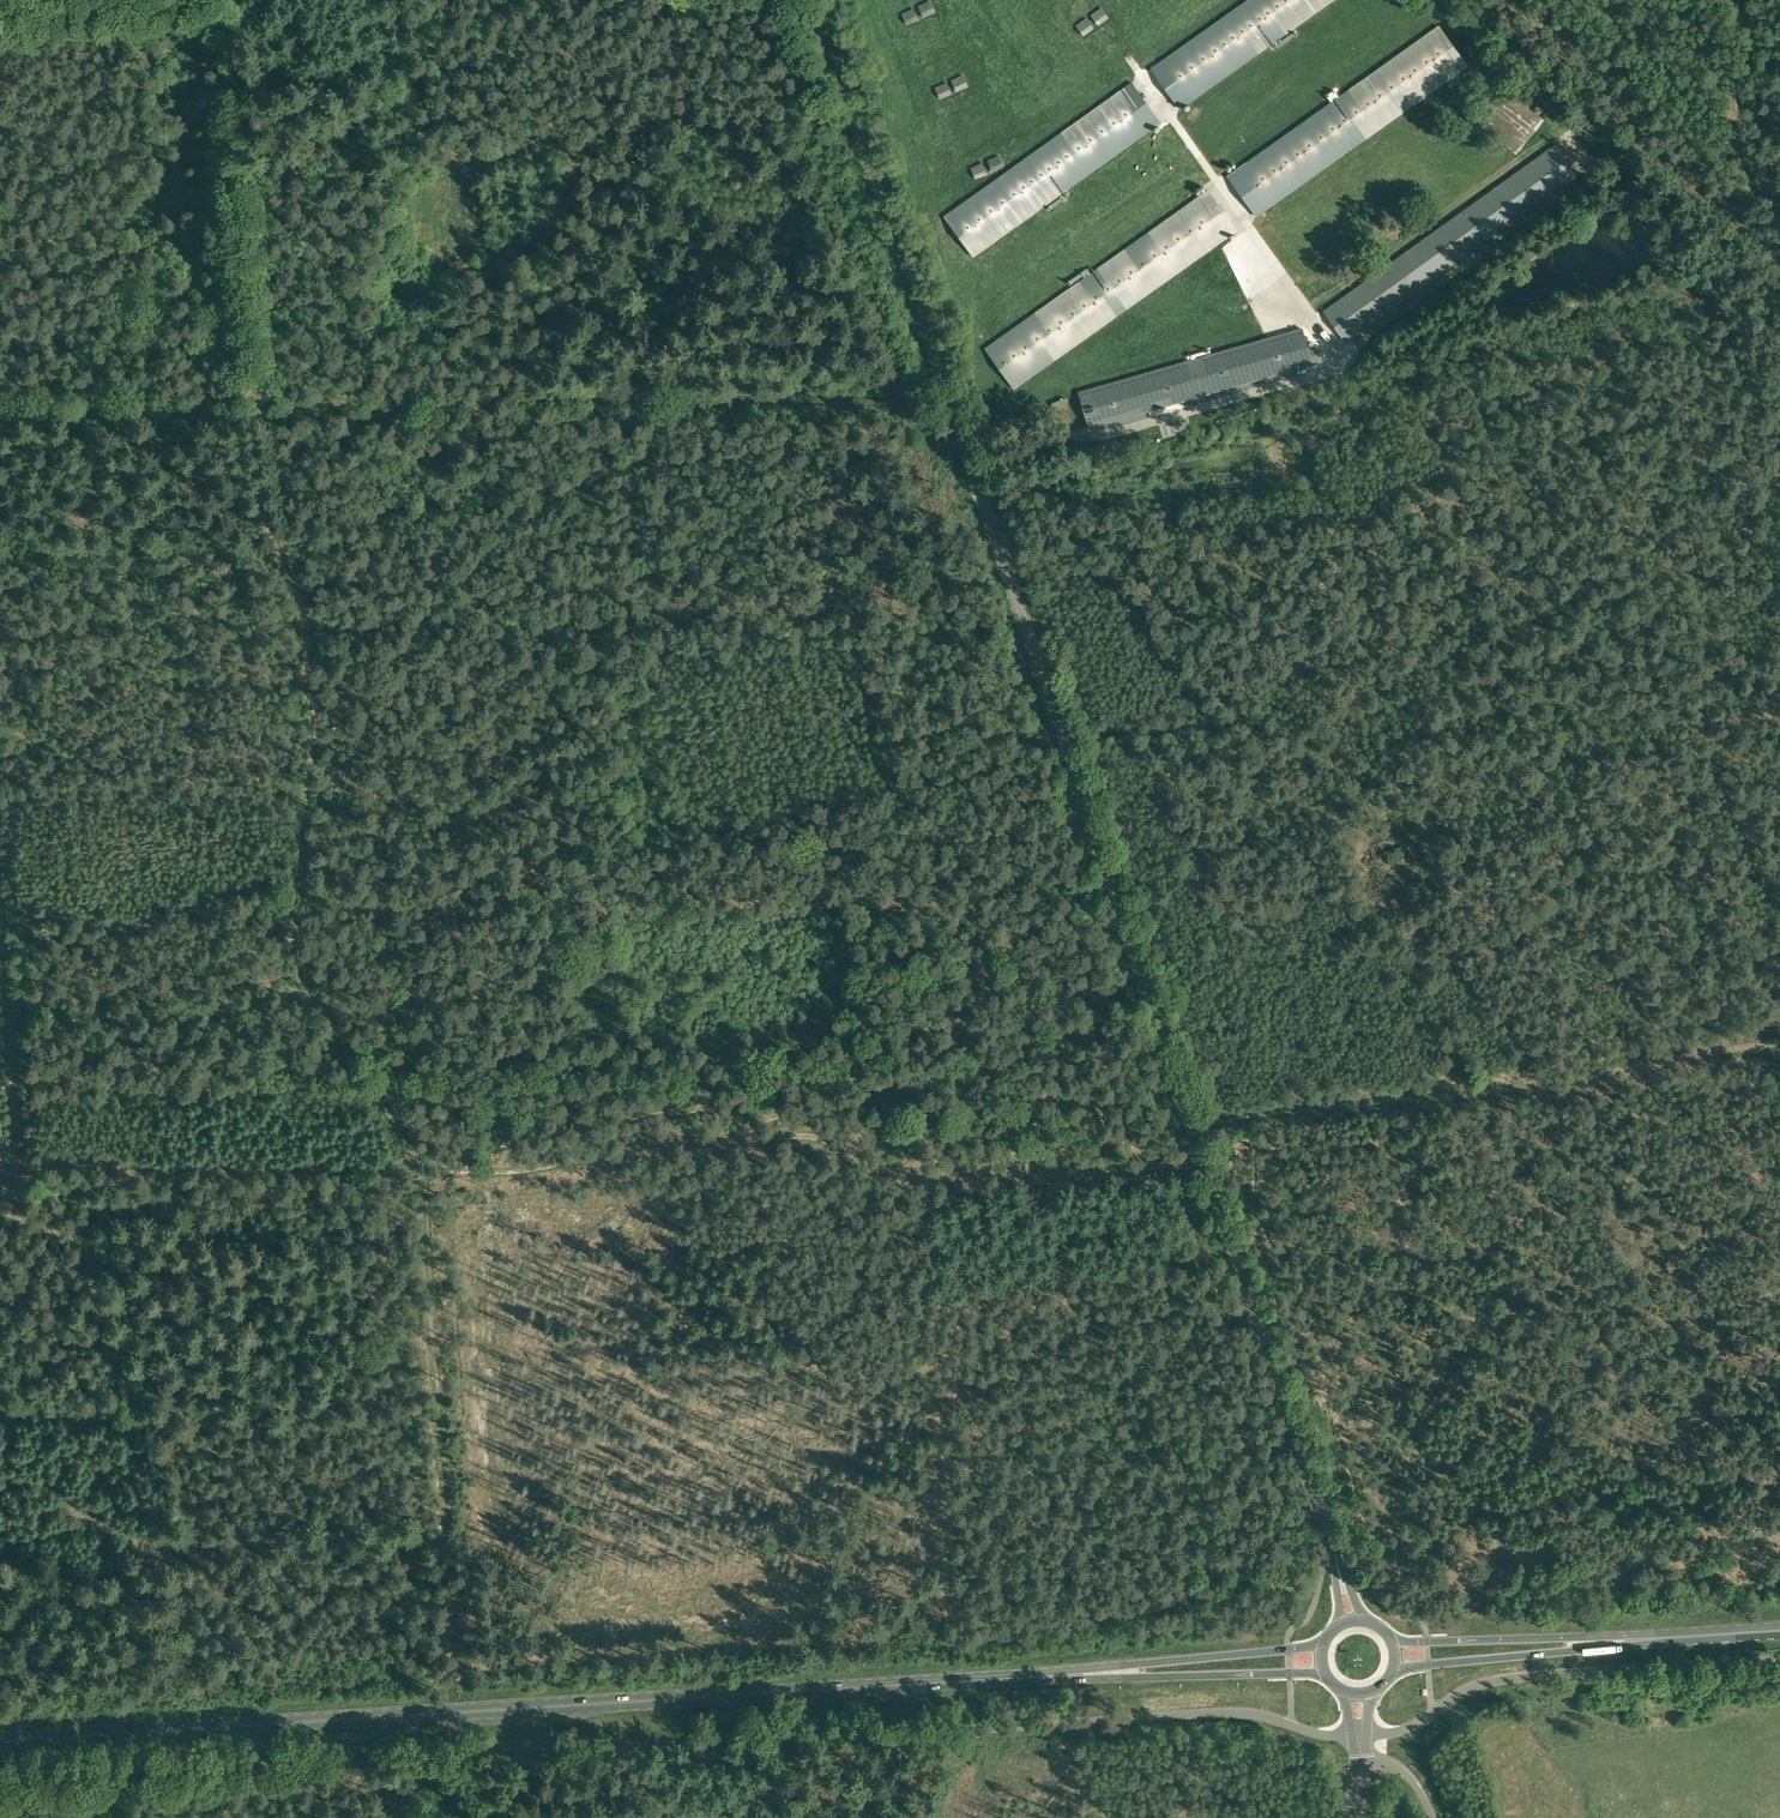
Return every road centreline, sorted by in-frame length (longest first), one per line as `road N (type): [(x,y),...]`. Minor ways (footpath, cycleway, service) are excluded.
road 1 (tertiary): [(1340,1578),(1201,1140),(813,0)]
road 2 (unclassified): [(493,1751),(1240,1712),(1310,1734),(1359,1736)]
road 3 (track): [(1779,396),(1718,397),(1502,465),(1478,488),(1454,548),(1426,590),(1182,711),(1065,740)]
road 4 (track): [(437,1172),(353,1055),(308,960),(295,822),(310,666),(306,599),(266,483),(251,390)]
road 5 (track): [(1168,1141),(850,1149),(768,1118),(713,1118),(669,1141),(458,1171)]
road 6 (primary): [(492,1711),(1102,1673)]
road 7 (unclassified): [(26,1776),(493,1751)]
road 8 (primary): [(26,1739),(492,1711)]
road 9 (track): [(5,1167),(437,1172)]
road 10 (unclassified): [(1779,1661),(1528,1675),(1469,1688),(1437,1710)]
road 11 (track): [(1738,222),(1752,173),(1736,99),(1752,57),(1743,0)]
road 12 (primary): [(1102,1673),(1326,1676)]
road 13 (primary): [(1615,1642),(1391,1640)]
road 14 (primary): [(1323,1646),(1102,1673)]
road 15 (primary): [(1394,1669),(1615,1642)]
road 16 (primary): [(1615,1642),(1779,1632)]
road 17 (track): [(1369,1583),(1428,1565),(1508,1510)]

